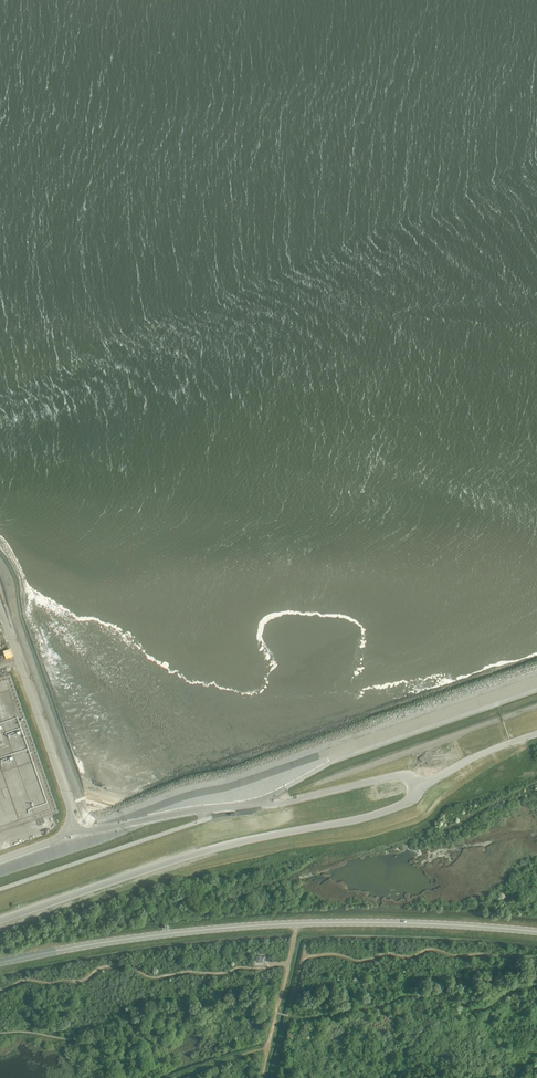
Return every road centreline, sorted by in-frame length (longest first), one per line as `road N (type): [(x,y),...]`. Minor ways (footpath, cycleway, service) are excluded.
road 1 (primary): [(536,930),(345,921),(196,929),(0,961)]
road 2 (track): [(536,670),(114,817),(86,835),(65,831)]
road 3 (unclassified): [(0,919),(178,858),(358,818),(410,799),(418,786)]
road 4 (unclassified): [(0,859),(57,837),(70,814),(0,607)]
road 5 (unknown): [(418,786),(401,773),(253,801)]
road 6 (unknown): [(253,801),(97,828)]

